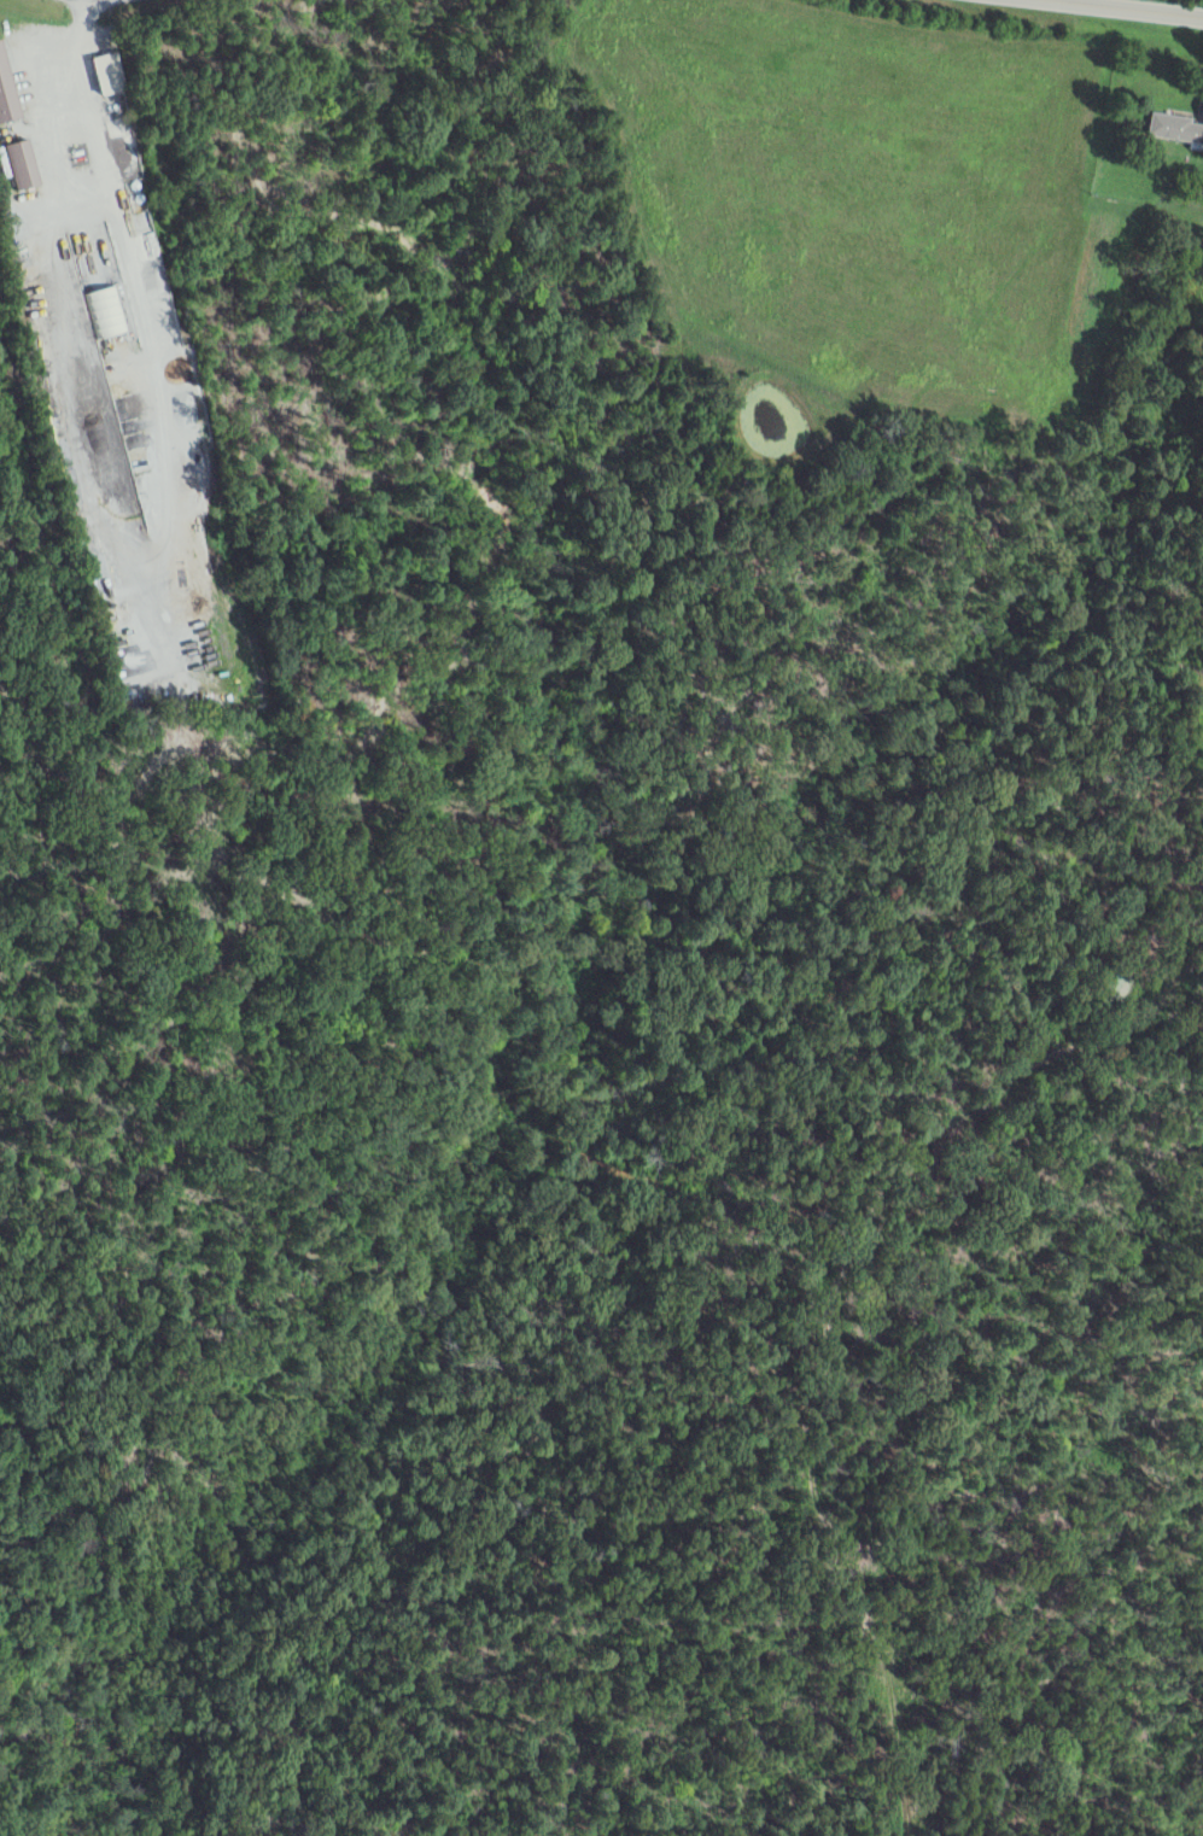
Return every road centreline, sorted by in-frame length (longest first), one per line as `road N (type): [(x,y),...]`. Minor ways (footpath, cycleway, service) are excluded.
road 1 (secondary): [(1202,19),(1061,0)]

